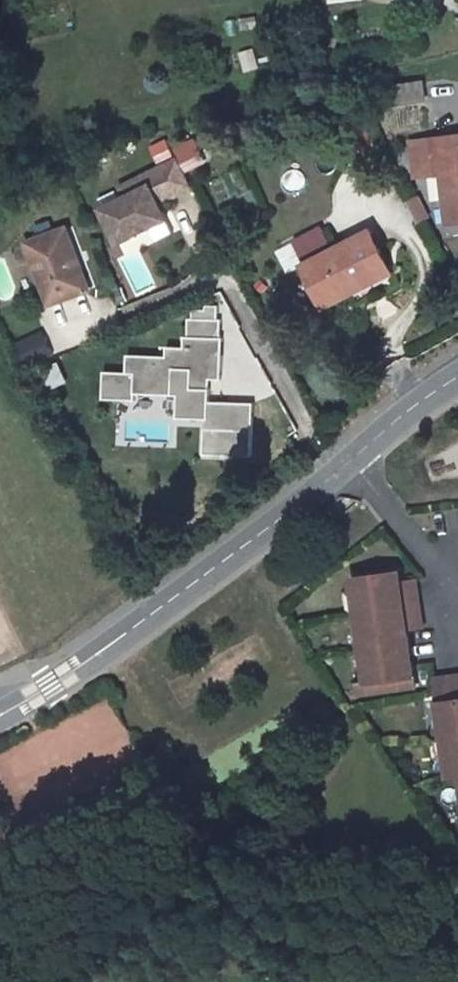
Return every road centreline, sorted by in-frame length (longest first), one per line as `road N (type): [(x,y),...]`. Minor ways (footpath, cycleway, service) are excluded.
road 1 (unclassified): [(0,711),(290,507),(457,374)]

